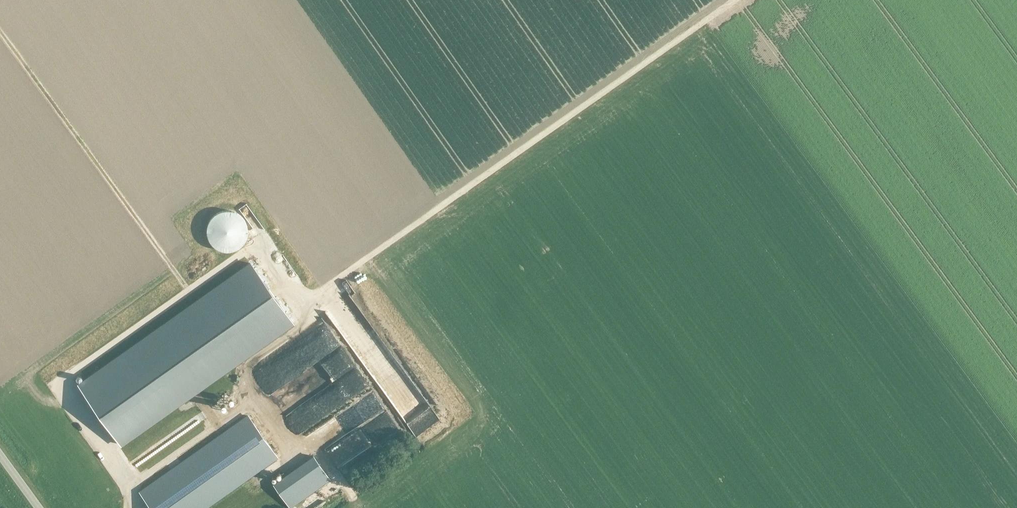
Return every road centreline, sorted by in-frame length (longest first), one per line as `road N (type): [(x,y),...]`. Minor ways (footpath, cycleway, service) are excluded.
road 1 (track): [(736,0),(304,304),(308,323),(249,366),(250,402),(129,488),(131,507)]

